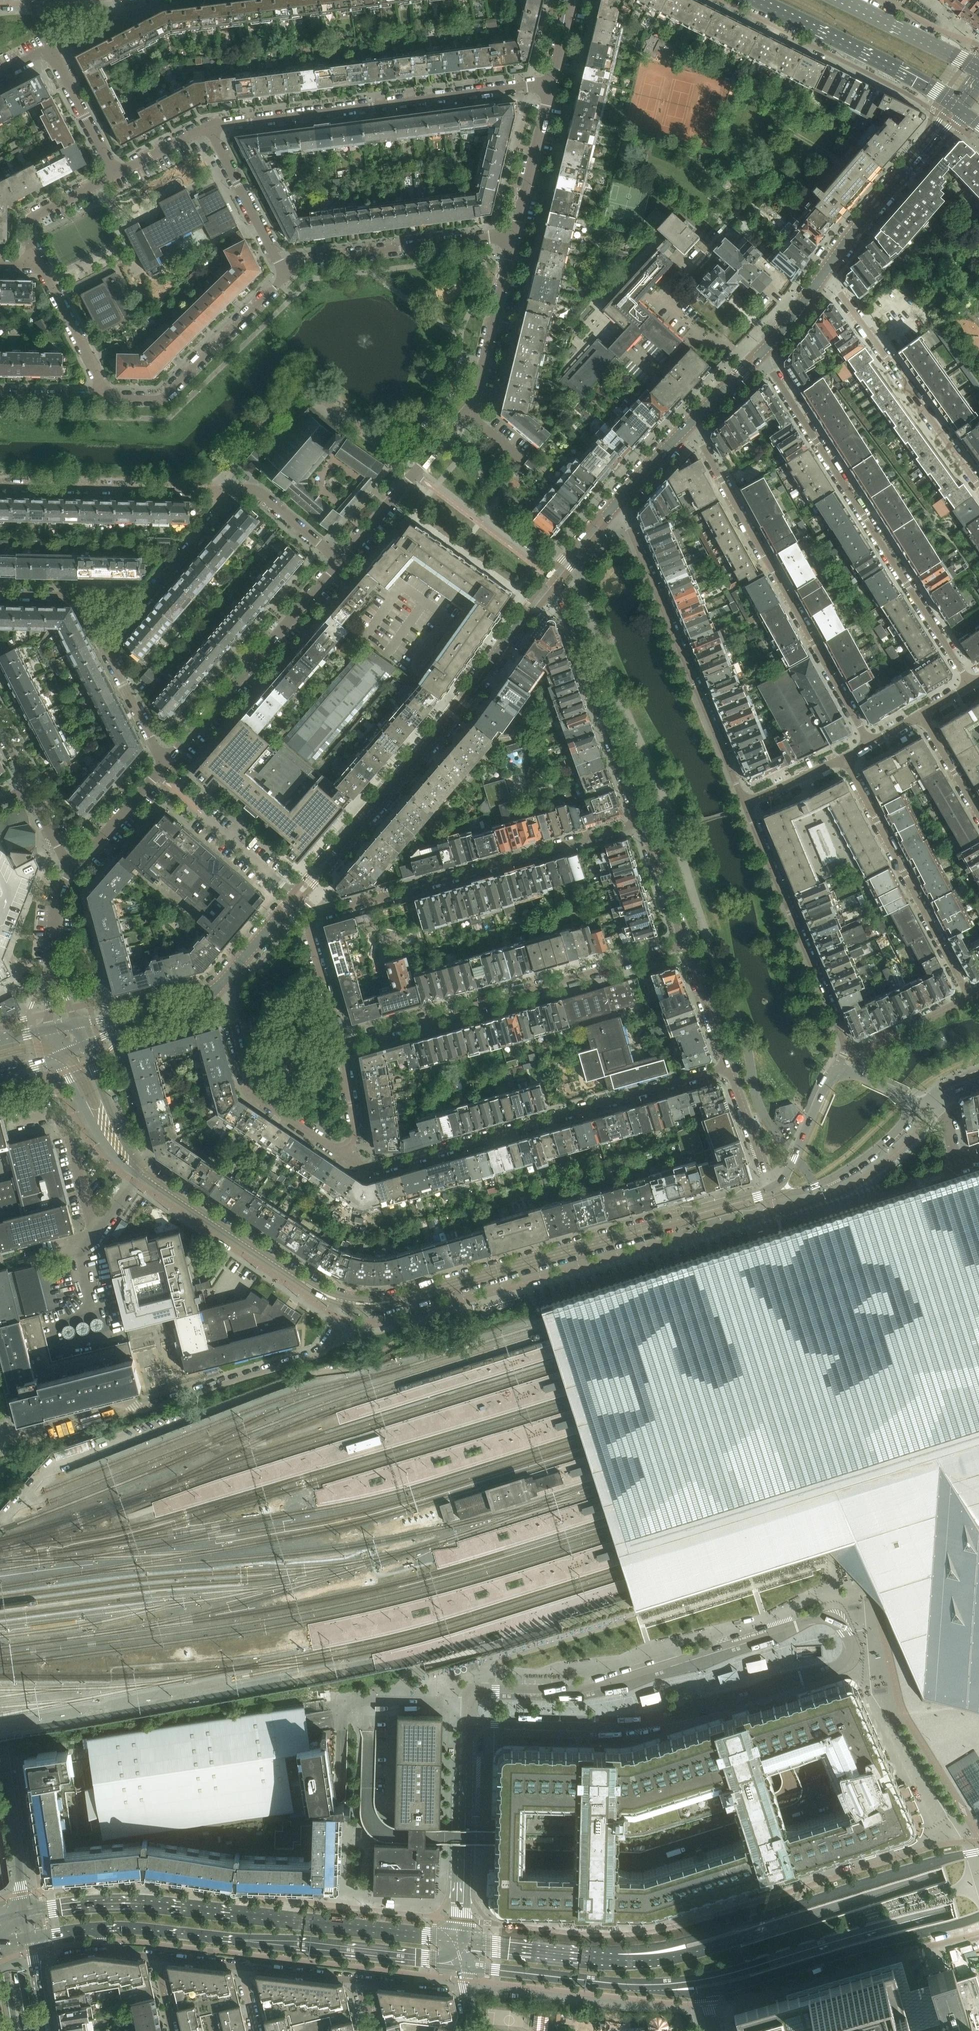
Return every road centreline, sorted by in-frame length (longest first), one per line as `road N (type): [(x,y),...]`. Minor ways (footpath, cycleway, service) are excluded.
road 1 (residential): [(640,822),(318,916),(309,931),(342,1044)]
road 2 (secondary): [(460,1941),(147,1904),(26,1913)]
road 3 (tertiary): [(296,897),(461,705),(554,581)]
road 4 (residential): [(729,1067),(370,1170),(343,1154)]
road 5 (residential): [(759,353),(970,683)]
road 6 (residential): [(347,1306),(320,1355),(144,1408),(117,1403),(0,1437)]
road 7 (residential): [(773,1193),(401,1299)]
road 8 (tertiary): [(978,1852),(621,1958)]
road 9 (secondary): [(90,1929),(460,1965)]
road 10 (secondary): [(978,1864),(695,1952),(621,1958)]
road 11 (residential): [(865,745),(691,422)]
road 12 (secondary): [(628,1985),(719,1977),(978,1904)]
road 13 (residential): [(685,945),(342,1044)]
road 14 (residential): [(209,126),(552,83)]
road 15 (residential): [(741,806),(619,502)]
road 16 (tertiary): [(706,1995),(978,1916)]
road 17 (residential): [(968,998),(840,758)]
road 18 (residential): [(164,765),(340,560)]
road 19 (residential): [(227,490),(281,403),(301,397),(315,396),(355,421),(417,472)]
road 20 (residential): [(848,1048),(741,806)]
road 21 (residential): [(978,486),(825,272)]
road 22 (residential): [(554,581),(640,822)]
road 23 (residential): [(516,233),(309,260),(285,275)]
road 24 (residential): [(285,275),(161,399),(108,399)]
road 25 (secondary): [(747,0),(950,103)]
road 26 (residential): [(0,486),(227,490)]
road 27 (residential): [(343,1154),(250,1090),(225,980)]
road 28 (residential): [(460,1941),(469,1725)]
road 29 (residential): [(104,647),(223,507),(227,490)]
road 30 (residential): [(115,174),(50,51),(0,74)]
road 31 (residential): [(298,1279),(139,1171)]
road 32 (residential): [(466,413),(516,233)]
road 33 (primary): [(26,1913),(0,1730)]
road 34 (residential): [(773,1193),(843,1173),(923,1103)]
road 35 (secondary): [(460,1965),(628,1985)]
road 36 (primary): [(27,2030),(0,1864)]
road 37 (residential): [(285,275),(209,126)]
road 38 (secondary): [(621,1958),(460,1941)]
road 39 (residential): [(108,399),(45,270),(30,261)]
road 40 (secondary): [(978,69),(840,0)]
road 41 (residential): [(516,233),(552,83)]
road 42 (tertiary): [(825,272),(920,154)]
road 43 (residential): [(60,1057),(104,1146),(139,1171)]
road 44 (residential): [(840,1068),(773,1193)]
road 45 (residential): [(73,872),(164,765)]
road 46 (residential): [(227,490),(258,491),(340,560)]
road 47 (residential): [(30,261),(30,219),(115,174)]
road 48 (residential): [(139,1171),(85,1047)]
road 49 (residential): [(729,1067),(773,1193)]
road 50 (residential): [(104,647),(76,597),(0,596)]
road 51 (residential): [(164,765),(104,647)]
road 52 (residential): [(640,822),(685,945)]
road 53 (residential): [(968,998),(848,1048)]
road 54 (residential): [(685,945),(729,1067)]
road 55 (residential): [(296,897),(202,816)]

